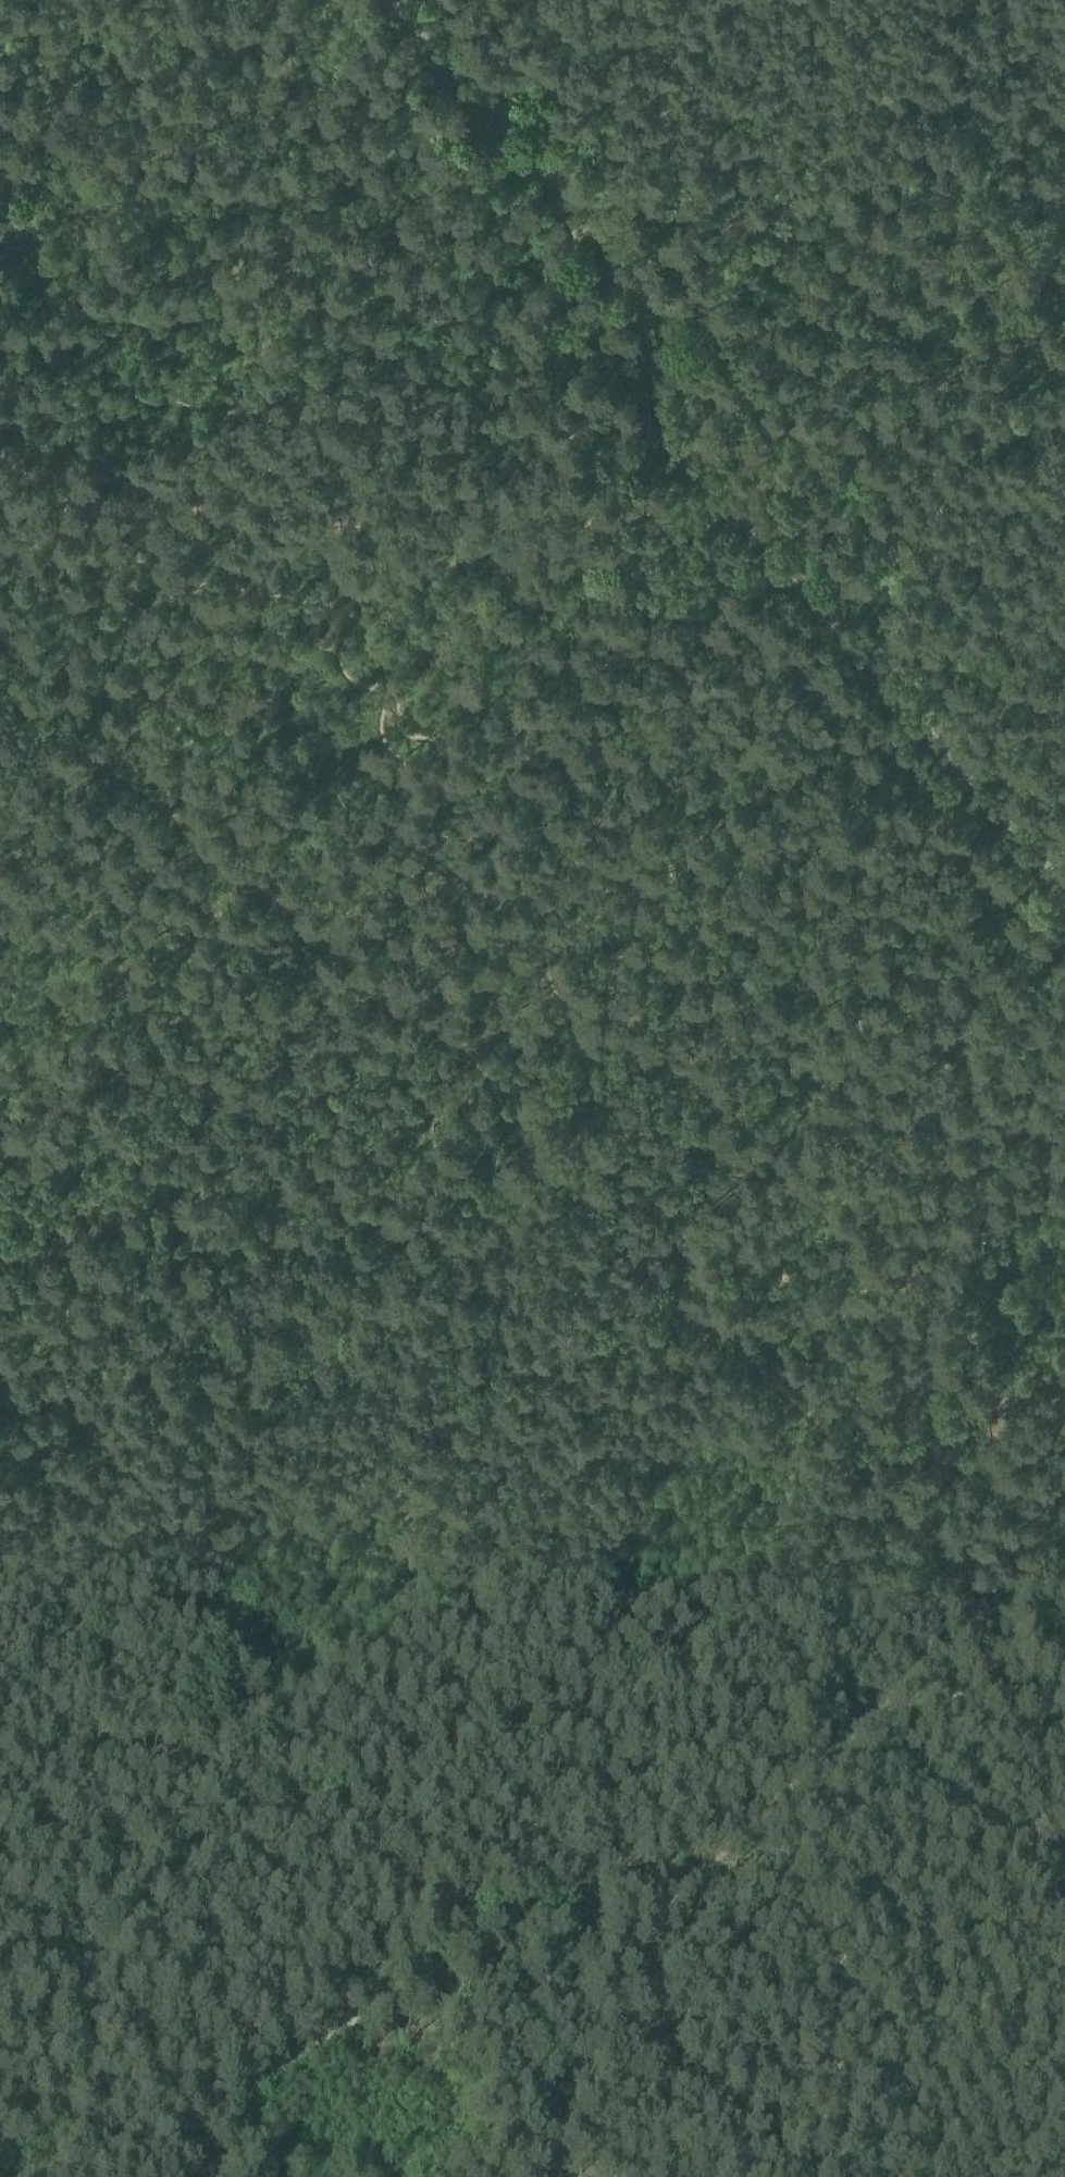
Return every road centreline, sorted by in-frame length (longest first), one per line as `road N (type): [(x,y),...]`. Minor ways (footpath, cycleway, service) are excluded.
road 1 (track): [(600,245),(636,308),(646,418),(831,631)]
road 2 (track): [(831,631),(1064,899)]
road 3 (track): [(396,0),(588,220)]

